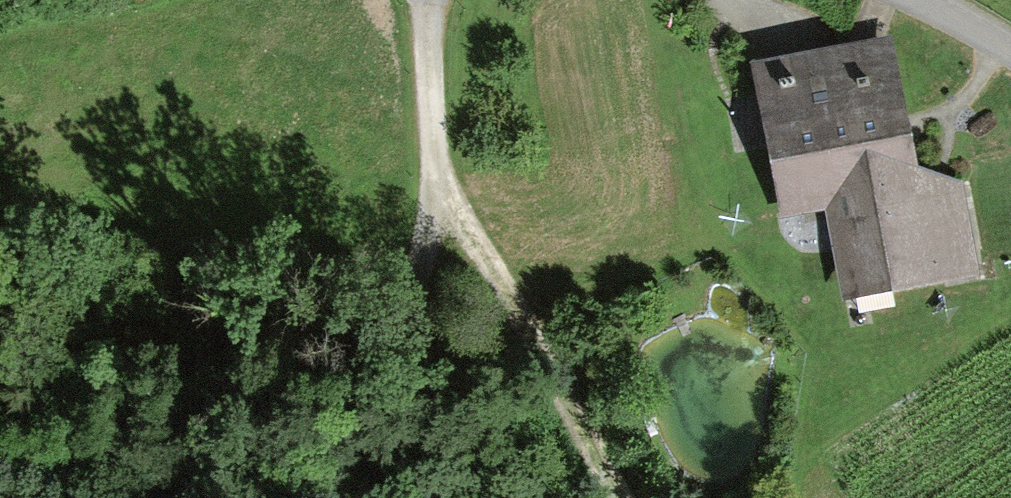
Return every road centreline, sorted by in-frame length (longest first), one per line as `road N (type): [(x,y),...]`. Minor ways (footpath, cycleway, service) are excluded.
road 1 (track): [(418,0),(426,194),(358,497)]
road 2 (track): [(607,497),(426,194)]

